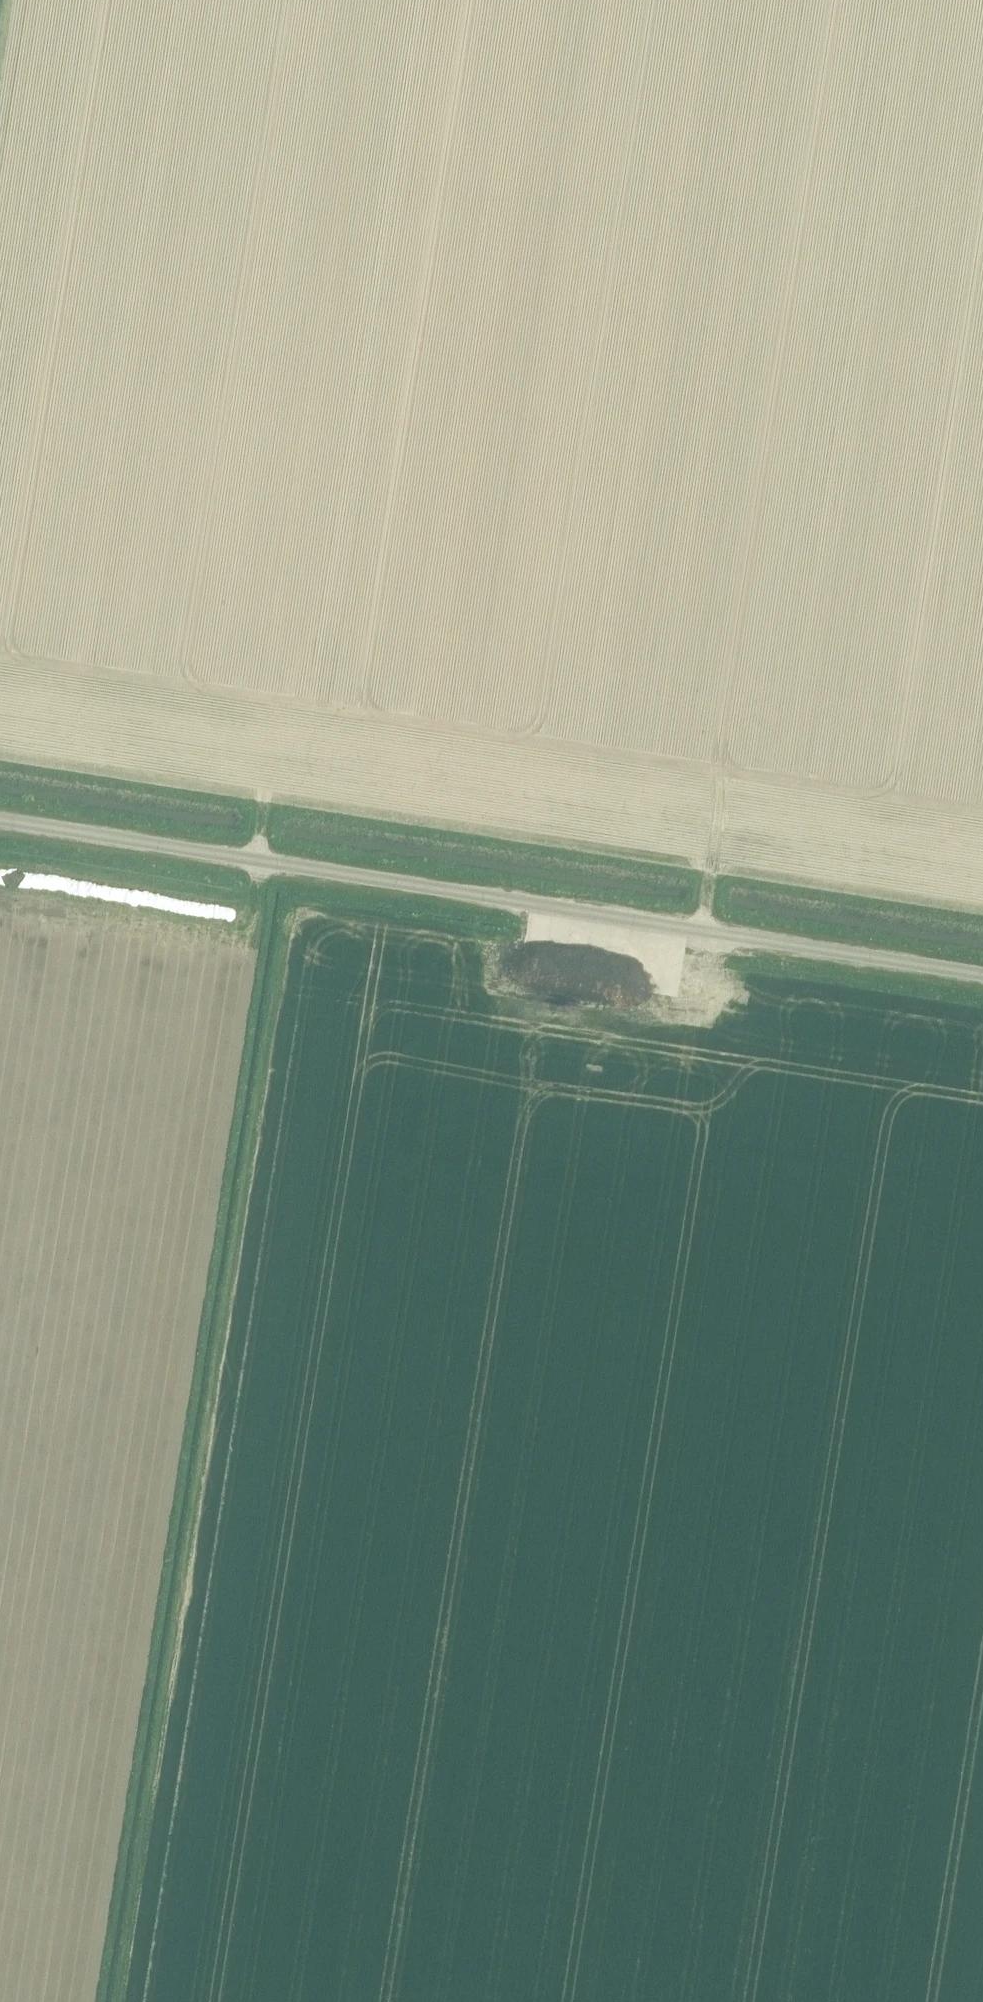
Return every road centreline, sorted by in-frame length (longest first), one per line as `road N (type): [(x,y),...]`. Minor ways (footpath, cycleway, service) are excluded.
road 1 (tertiary): [(982,974),(0,820)]

